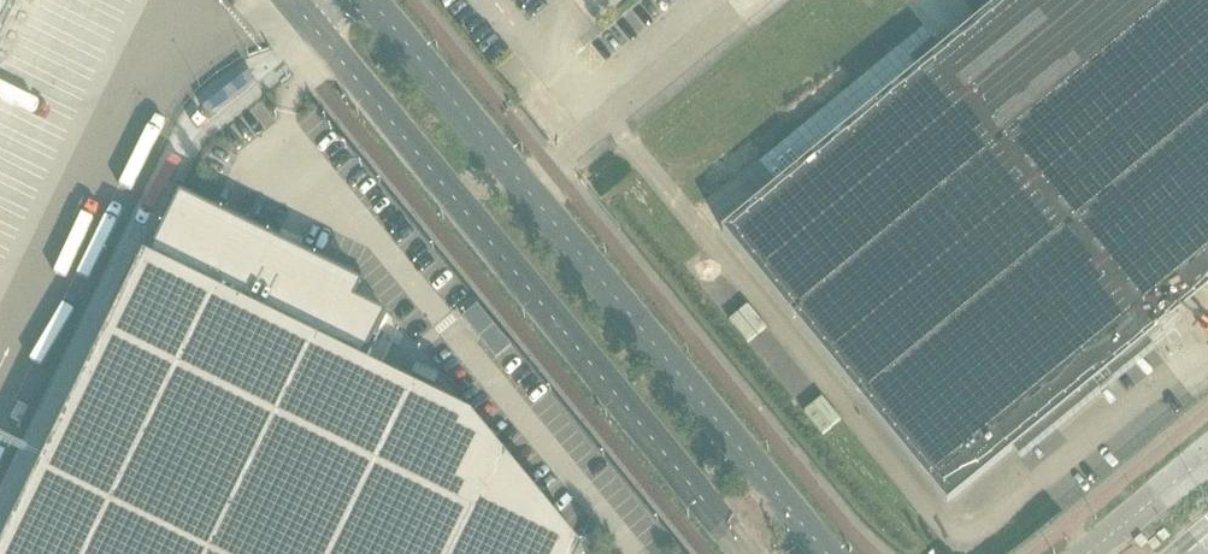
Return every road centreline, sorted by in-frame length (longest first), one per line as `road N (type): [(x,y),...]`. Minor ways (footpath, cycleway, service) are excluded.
road 1 (tertiary): [(287,0),(746,553)]
road 2 (tertiary): [(821,553),(370,0)]
road 3 (tertiary): [(1207,456),(1091,553)]

